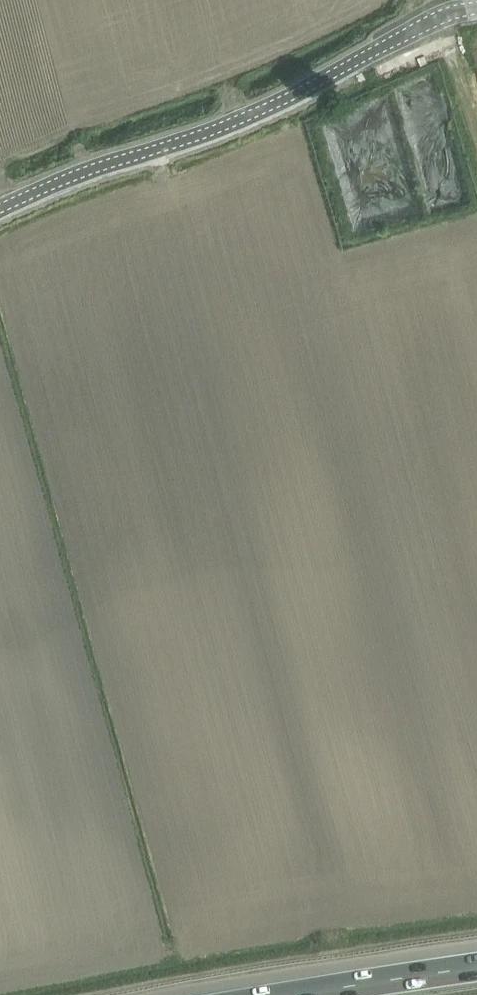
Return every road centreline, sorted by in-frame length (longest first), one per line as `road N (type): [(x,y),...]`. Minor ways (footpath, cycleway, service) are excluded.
road 1 (unclassified): [(0,208),(242,117),(476,4)]
road 2 (motorway): [(476,966),(290,994)]

